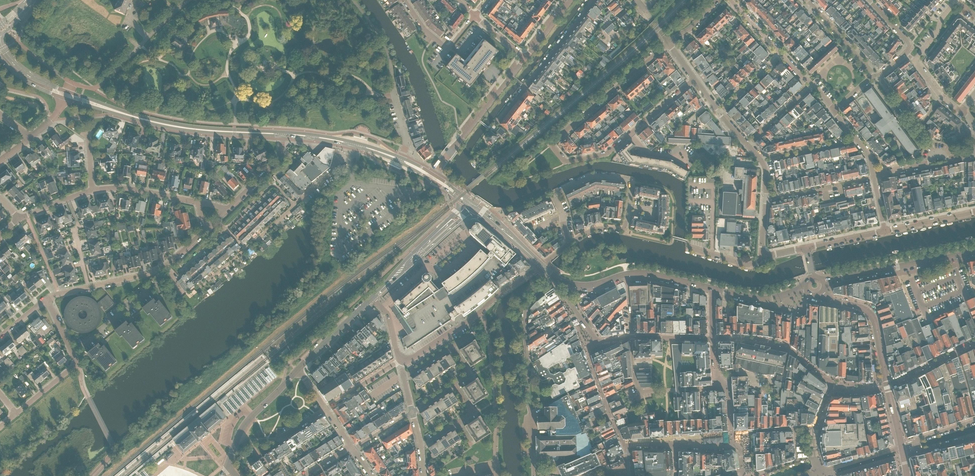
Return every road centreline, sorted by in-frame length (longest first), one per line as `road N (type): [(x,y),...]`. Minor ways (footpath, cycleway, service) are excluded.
road 1 (secondary): [(64,98),(181,129),(282,136)]
road 2 (secondary): [(282,132),(169,123),(67,92)]
road 3 (residential): [(533,457),(525,320),(555,276)]
road 4 (secondary): [(901,445),(872,318),(820,294)]
road 5 (residential): [(712,337),(601,344),(569,303),(566,283)]
road 6 (residential): [(623,229),(632,182),(593,176),(554,194),(570,243)]
road 7 (residential): [(494,123),(594,0)]
road 8 (unclassified): [(553,145),(669,43)]
road 9 (residential): [(569,163),(607,155),(694,79)]
road 10 (secondary): [(824,282),(974,251)]
road 11 (secondary): [(712,289),(642,273),(592,285),(566,283)]
road 12 (unclassified): [(432,174),(524,59)]
road 13 (residential): [(93,89),(193,0)]
road 14 (secondary): [(379,291),(473,205)]
road 15 (residential): [(157,272),(156,287),(72,353)]
road 16 (secondary): [(464,204),(379,291)]
road 17 (secondary): [(227,466),(244,425),(296,370)]

